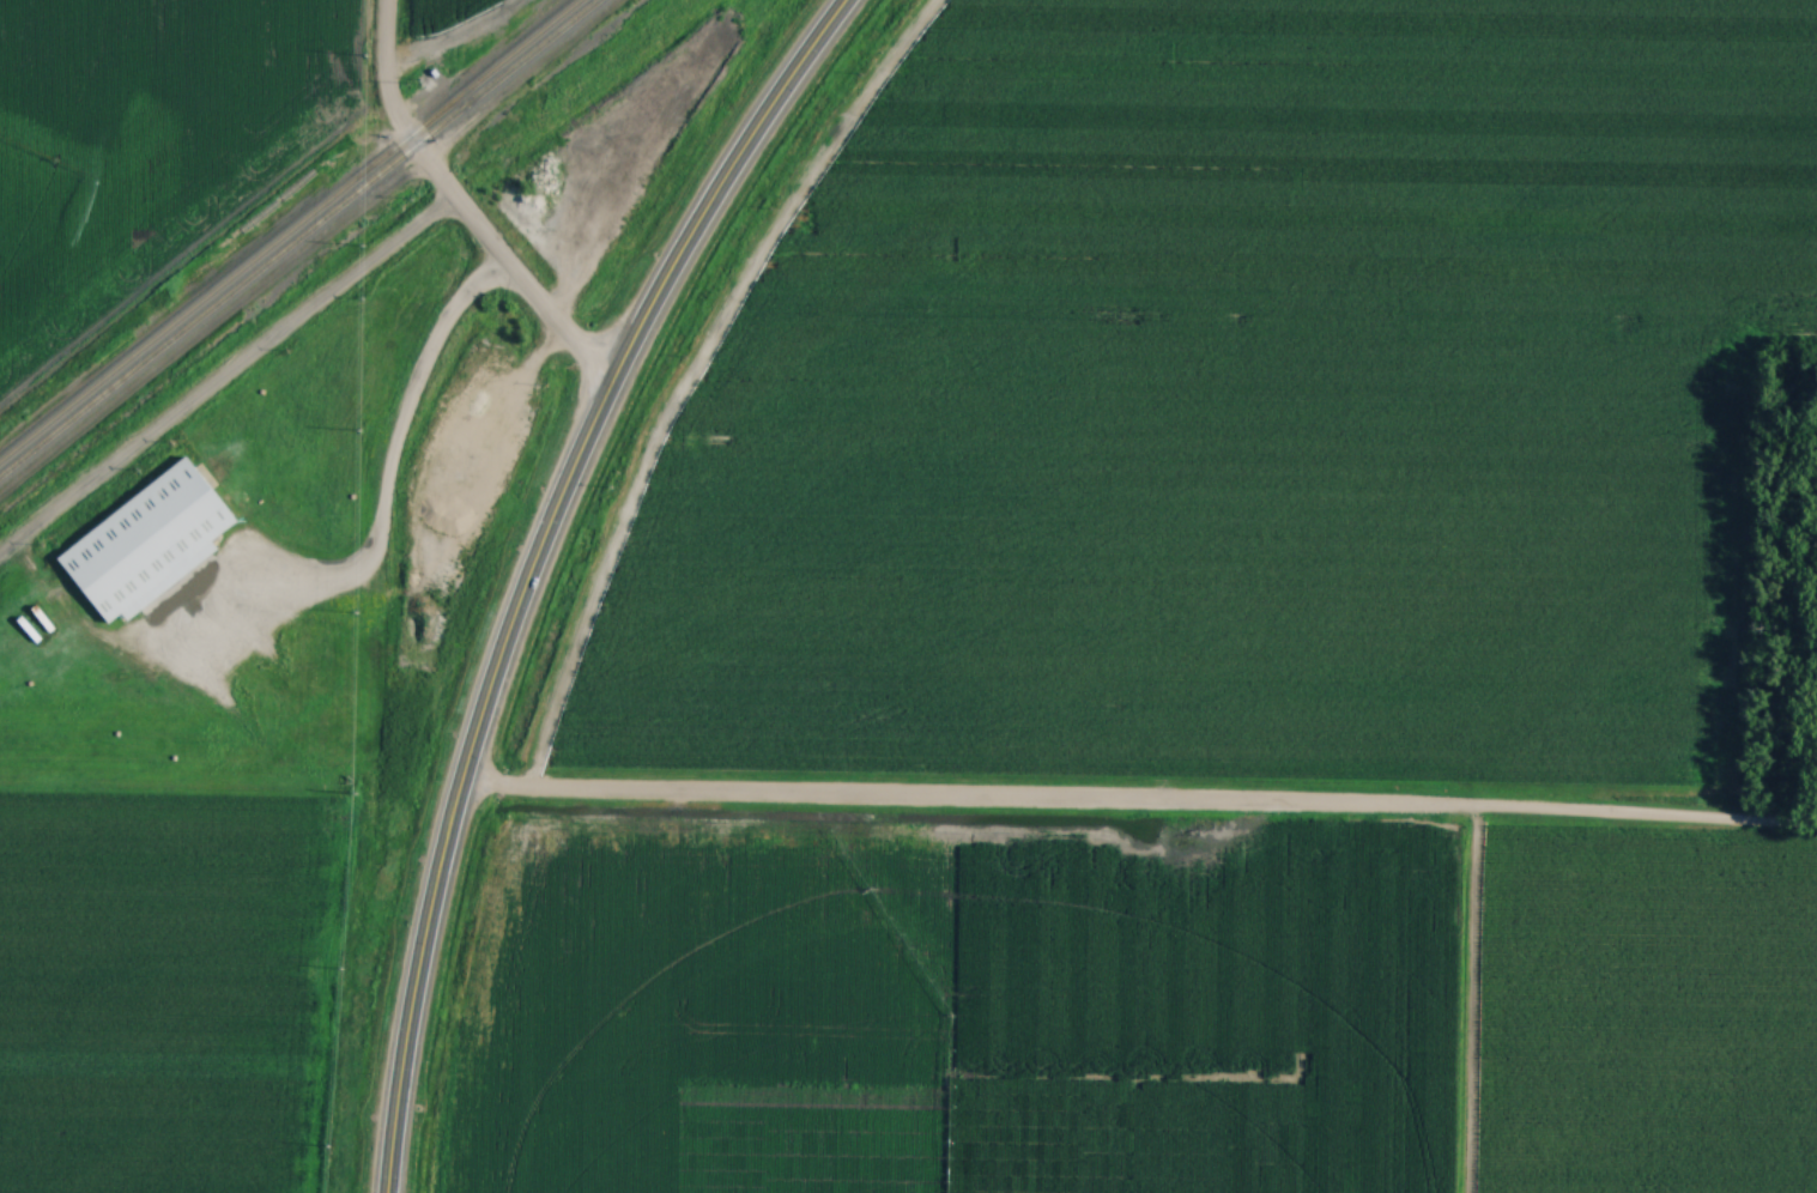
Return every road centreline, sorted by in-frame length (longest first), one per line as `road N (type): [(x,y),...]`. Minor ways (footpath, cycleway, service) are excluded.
road 1 (primary): [(382,1192),(431,885),(553,508),(701,216),(845,0)]
road 2 (residential): [(0,557),(453,200)]
road 3 (residential): [(618,368),(581,345),(453,200),(416,145),(386,85),(384,0)]

